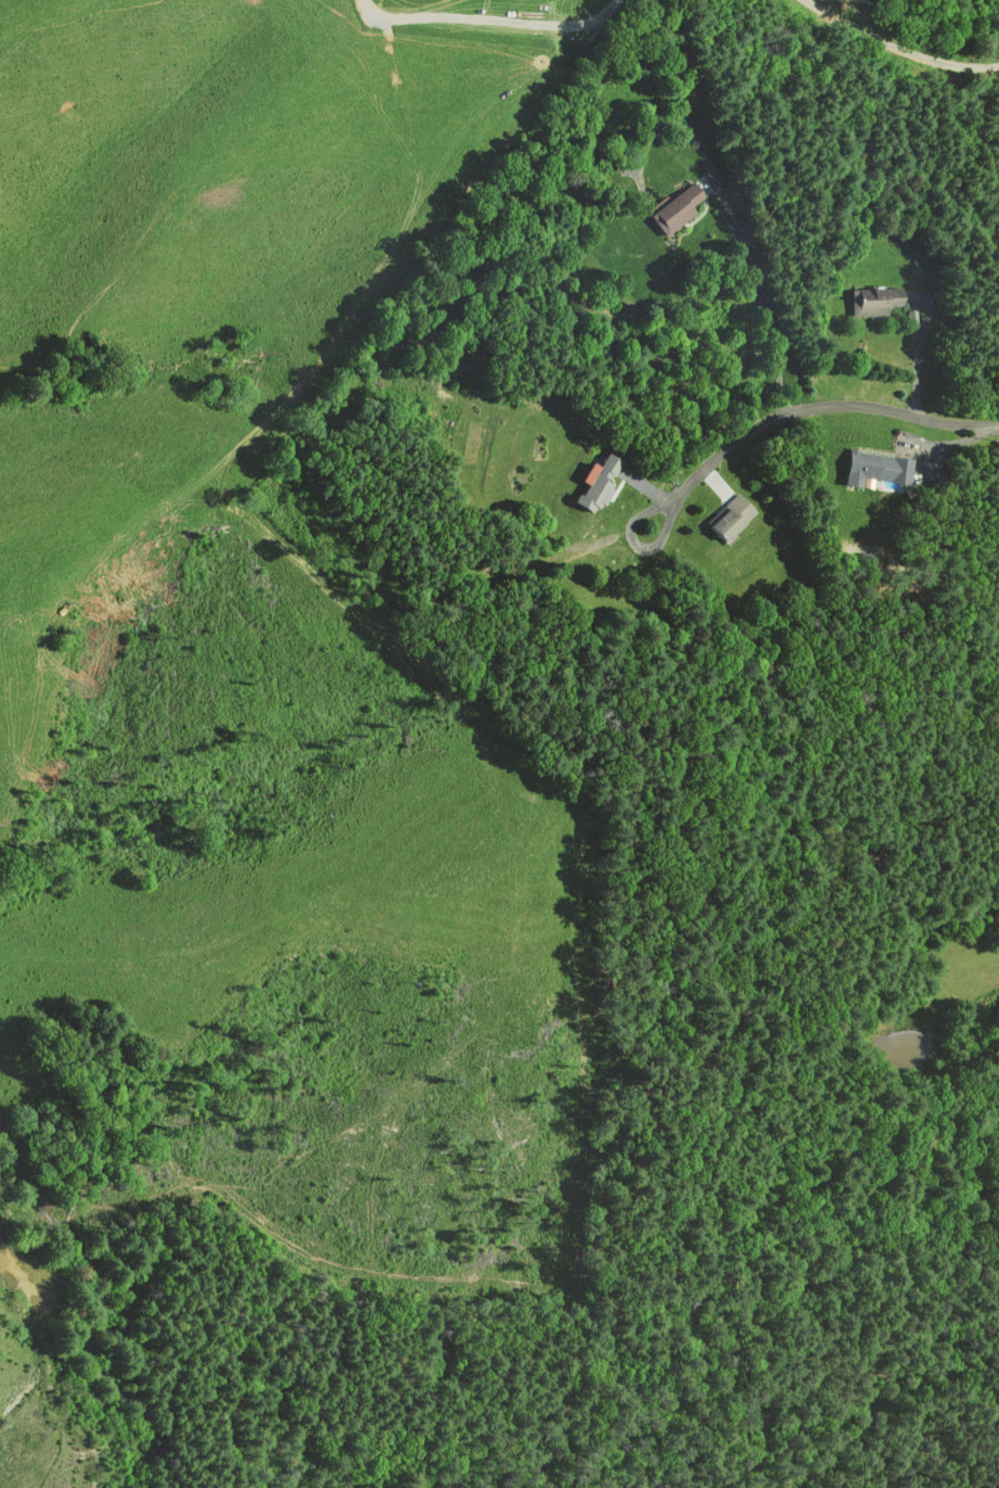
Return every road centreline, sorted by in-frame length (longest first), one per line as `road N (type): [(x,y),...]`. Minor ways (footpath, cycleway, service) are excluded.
road 1 (residential): [(998,423),(953,426),(870,407),(807,408),(769,420),(730,447),(685,499)]
road 2 (residential): [(685,499),(658,545),(637,543),(633,528),(641,517),(685,499)]

